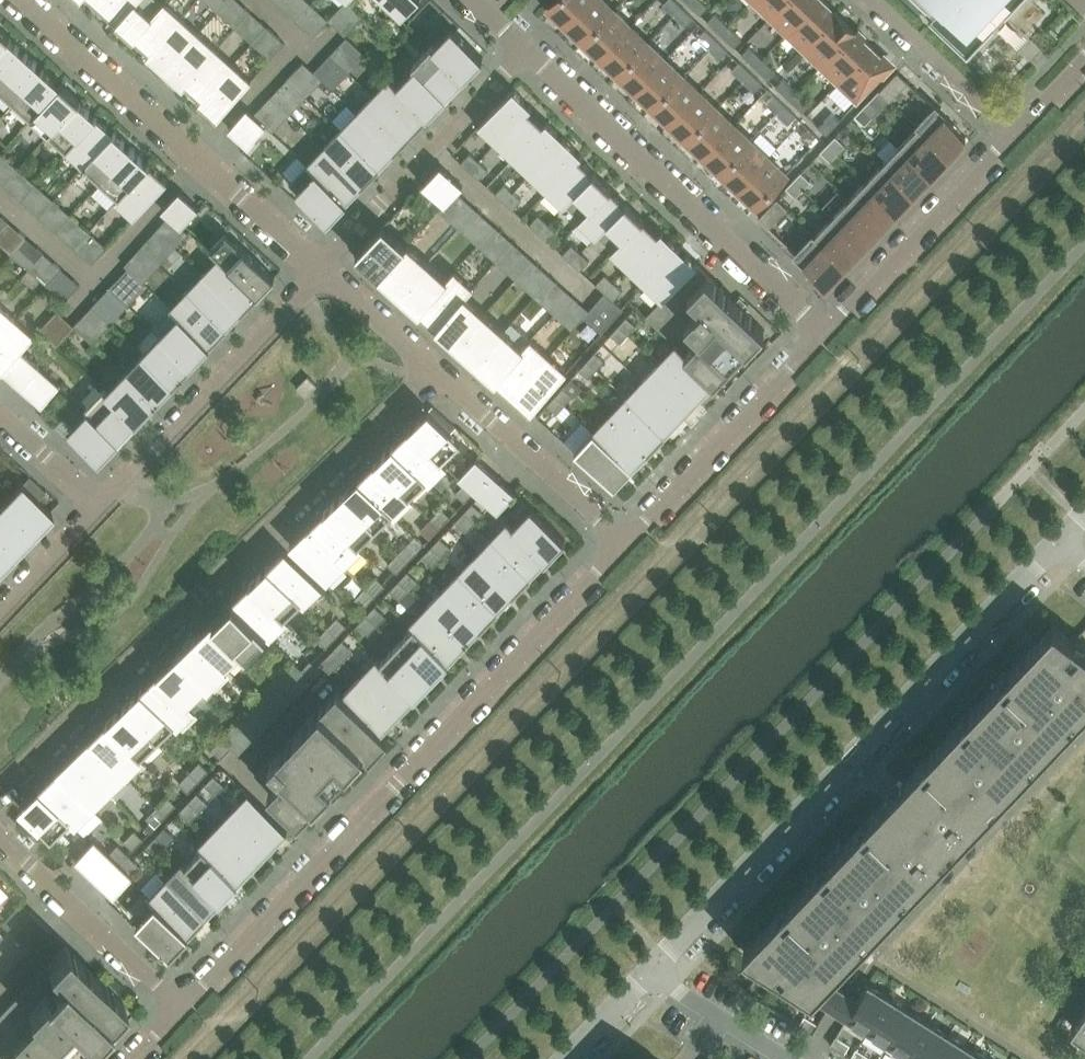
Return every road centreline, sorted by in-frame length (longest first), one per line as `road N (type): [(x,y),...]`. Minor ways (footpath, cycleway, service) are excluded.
road 1 (residential): [(182,1008),(624,544)]
road 2 (residential): [(0,790),(434,369)]
road 3 (residential): [(1058,543),(651,972)]
road 4 (residential): [(825,332),(528,44)]
road 5 (residential): [(19,0),(321,271)]
road 6 (residential): [(321,271),(98,508)]
road 7 (residential): [(528,44),(321,271)]
road 8 (residential): [(825,332),(624,544)]
road 9 (residential): [(1014,132),(825,332)]
road 10 (residential): [(624,544),(434,369)]
road 11 (residential): [(0,838),(182,1008)]
road 12 (residential): [(875,0),(1014,132)]
road 13 (residential): [(784,1058),(651,972)]
road 14 (residential): [(434,369),(321,271)]
road 15 (residential): [(98,508),(0,612)]
road 16 (residential): [(98,508),(0,421)]

